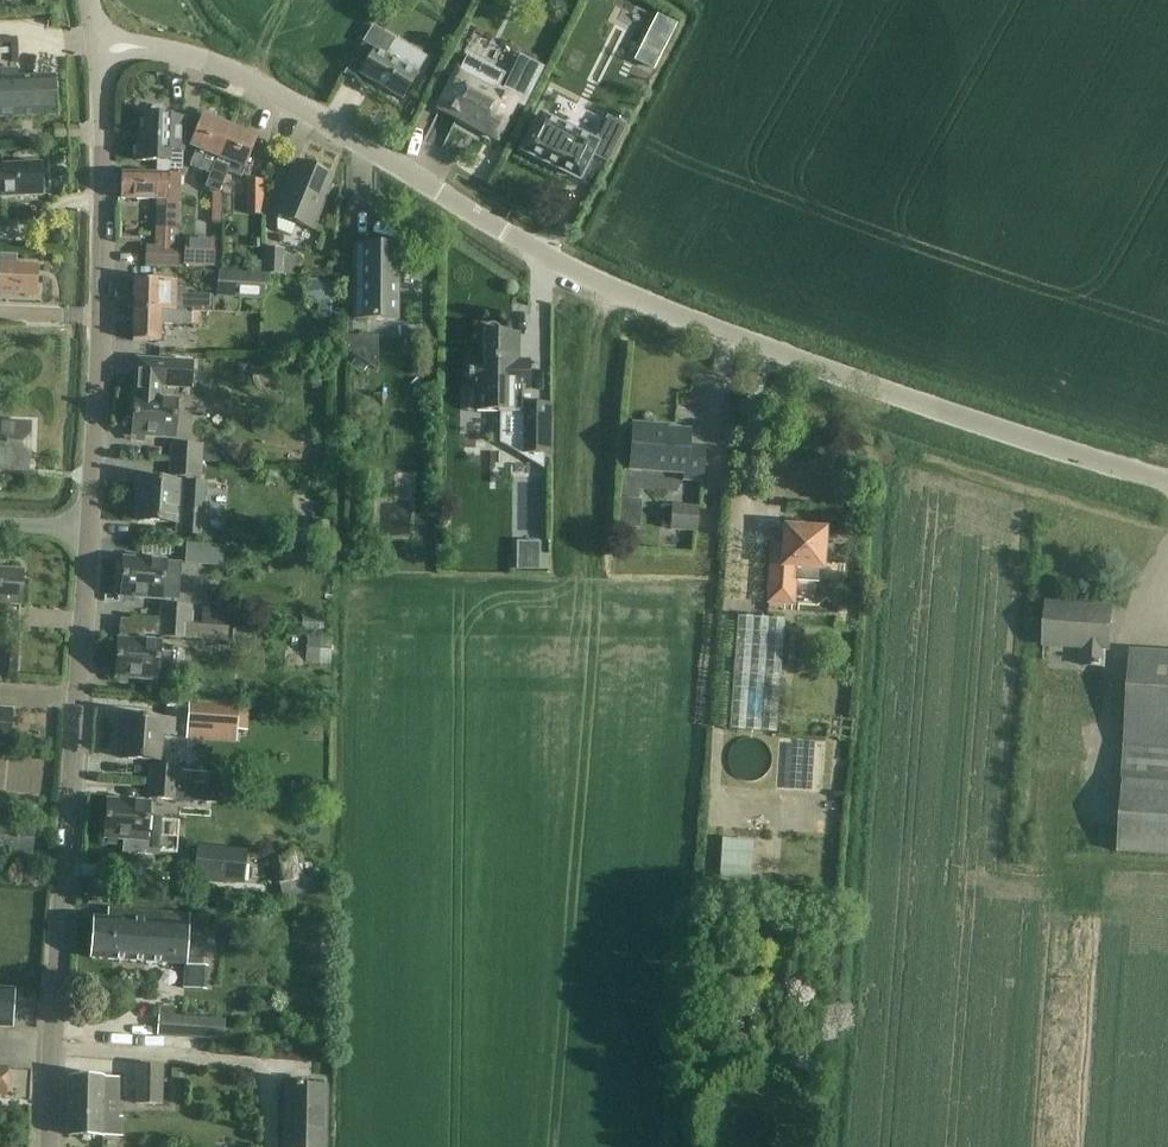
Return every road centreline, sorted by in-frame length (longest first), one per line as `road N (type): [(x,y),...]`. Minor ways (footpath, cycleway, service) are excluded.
road 1 (unclassified): [(1167,477),(1056,448),(703,327),(557,261),(271,90),(180,54),(98,47)]
road 2 (unclassified): [(48,1146),(92,533)]
road 3 (unclassified): [(92,533),(103,258),(98,47)]

